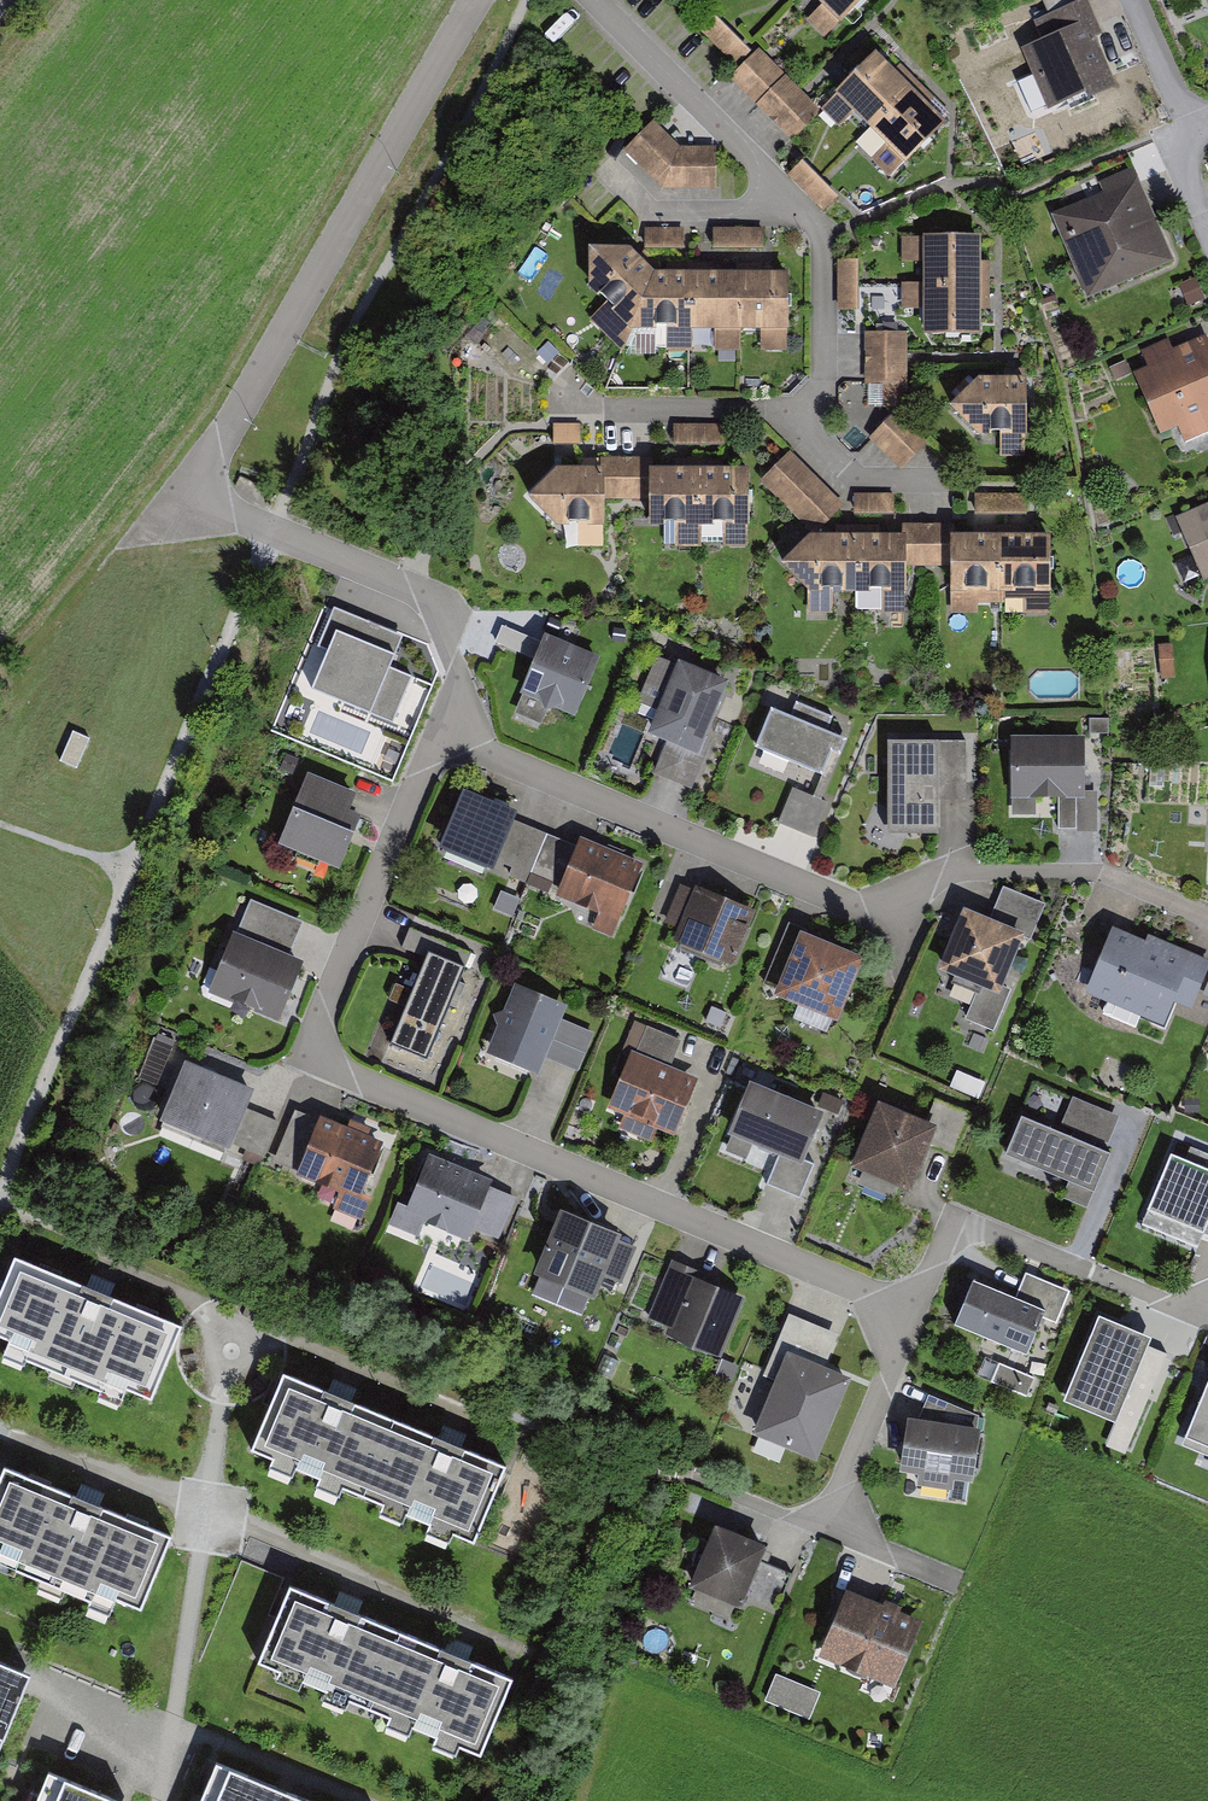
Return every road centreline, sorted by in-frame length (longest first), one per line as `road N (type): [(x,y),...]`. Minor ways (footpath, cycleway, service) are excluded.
road 1 (residential): [(915,1312),(302,1058),(438,733)]
road 2 (residential): [(438,733),(866,908),(942,873),(1101,871),(1207,918)]
road 3 (residential): [(476,0),(182,496)]
road 4 (residential): [(438,733),(459,681),(430,596),(182,496)]
road 5 (residential): [(915,1312),(823,1524),(954,1580)]
road 6 (residential): [(1089,1271),(954,1217),(915,1312)]
road 7 (residential): [(1133,0),(1194,132)]

